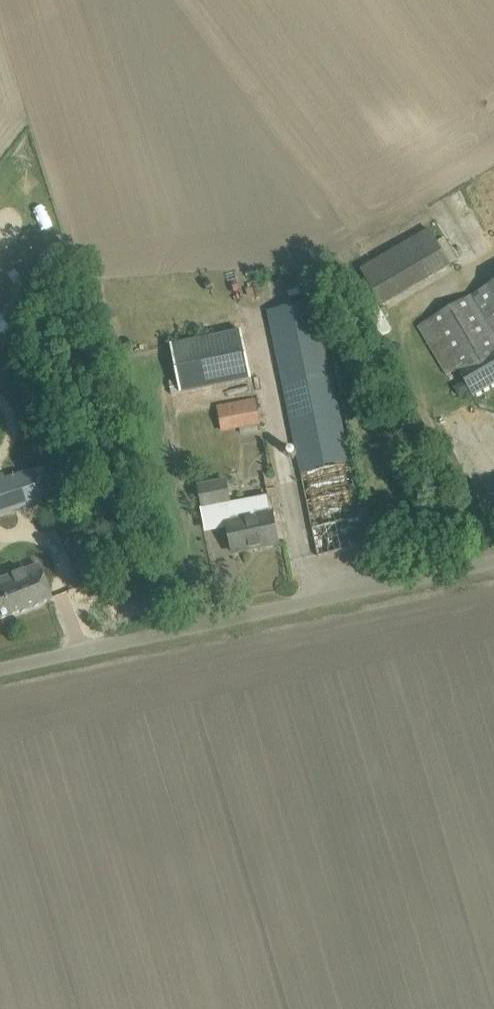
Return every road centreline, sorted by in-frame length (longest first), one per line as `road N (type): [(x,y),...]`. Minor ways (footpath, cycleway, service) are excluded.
road 1 (unclassified): [(0,665),(493,556)]

